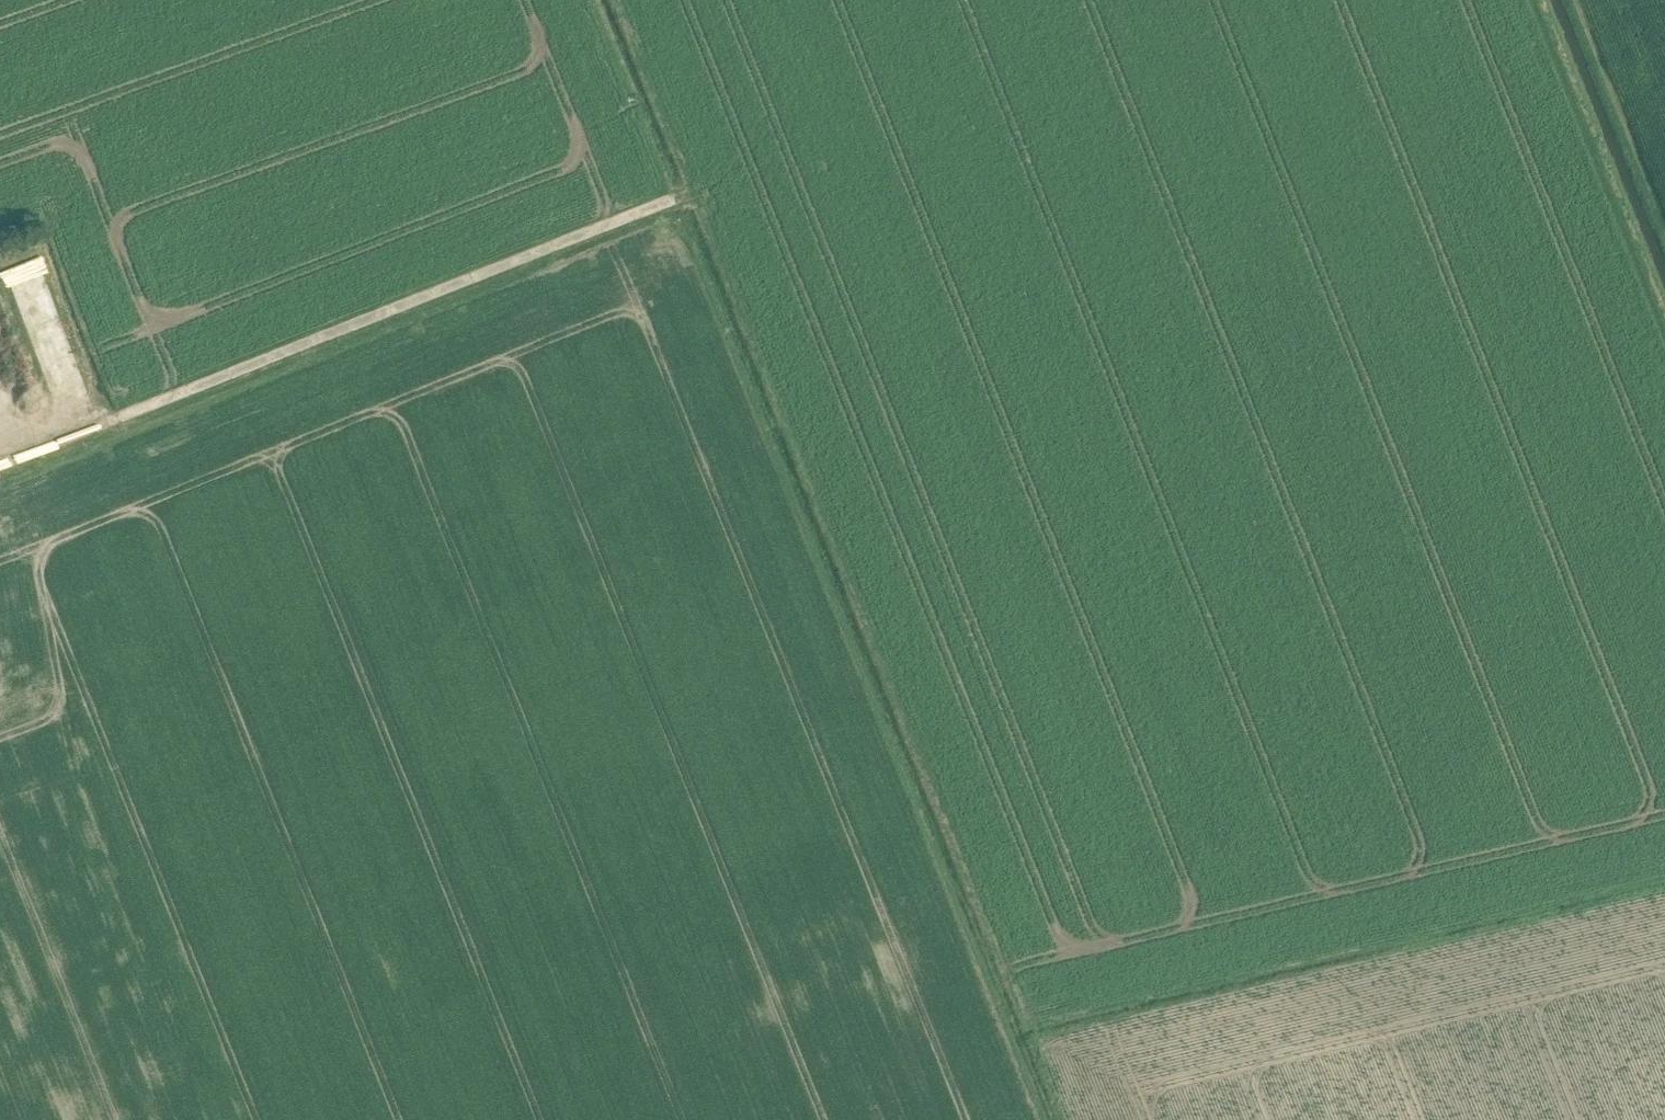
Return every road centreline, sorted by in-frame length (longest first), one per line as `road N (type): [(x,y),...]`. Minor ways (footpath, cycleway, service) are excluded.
road 1 (track): [(705,176),(697,192),(674,202),(0,467)]

